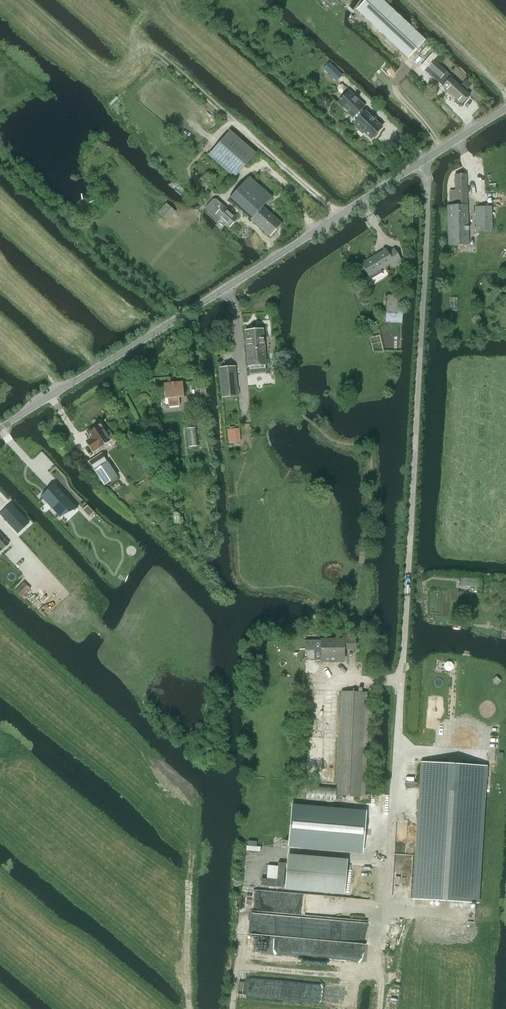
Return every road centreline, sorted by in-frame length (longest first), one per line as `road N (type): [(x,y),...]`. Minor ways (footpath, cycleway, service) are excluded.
road 1 (track): [(380,1008),(412,556),(427,162)]
road 2 (tertiary): [(0,428),(505,111)]
road 3 (track): [(178,318),(0,158)]

